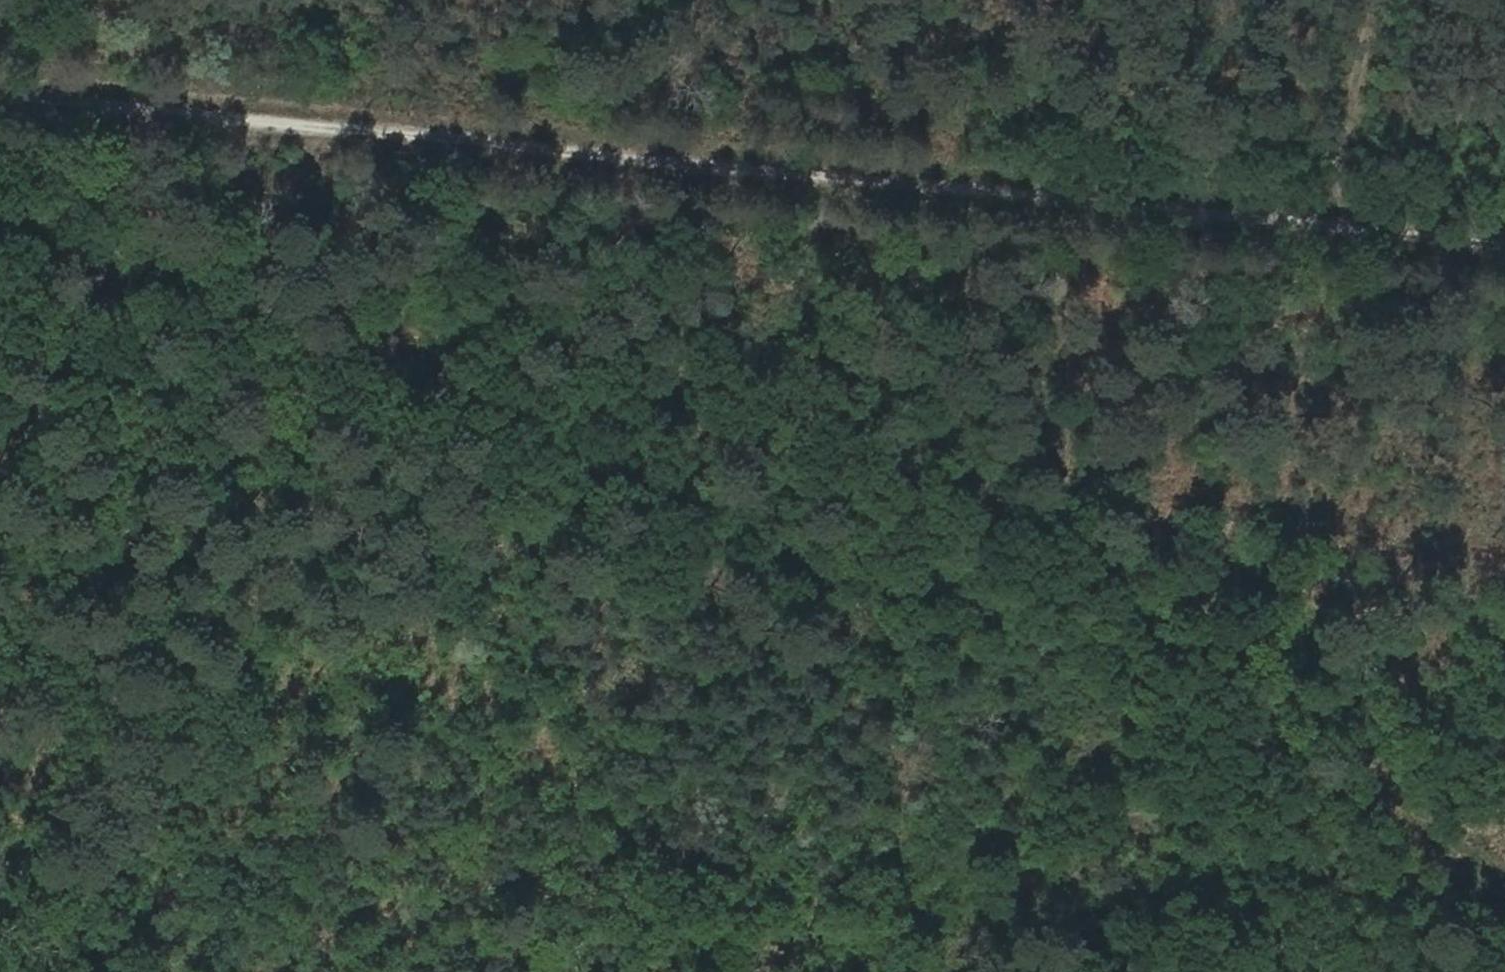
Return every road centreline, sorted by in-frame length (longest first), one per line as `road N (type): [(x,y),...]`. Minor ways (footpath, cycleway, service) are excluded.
road 1 (track): [(1504,246),(0,97)]
road 2 (track): [(1371,0),(1329,229)]

